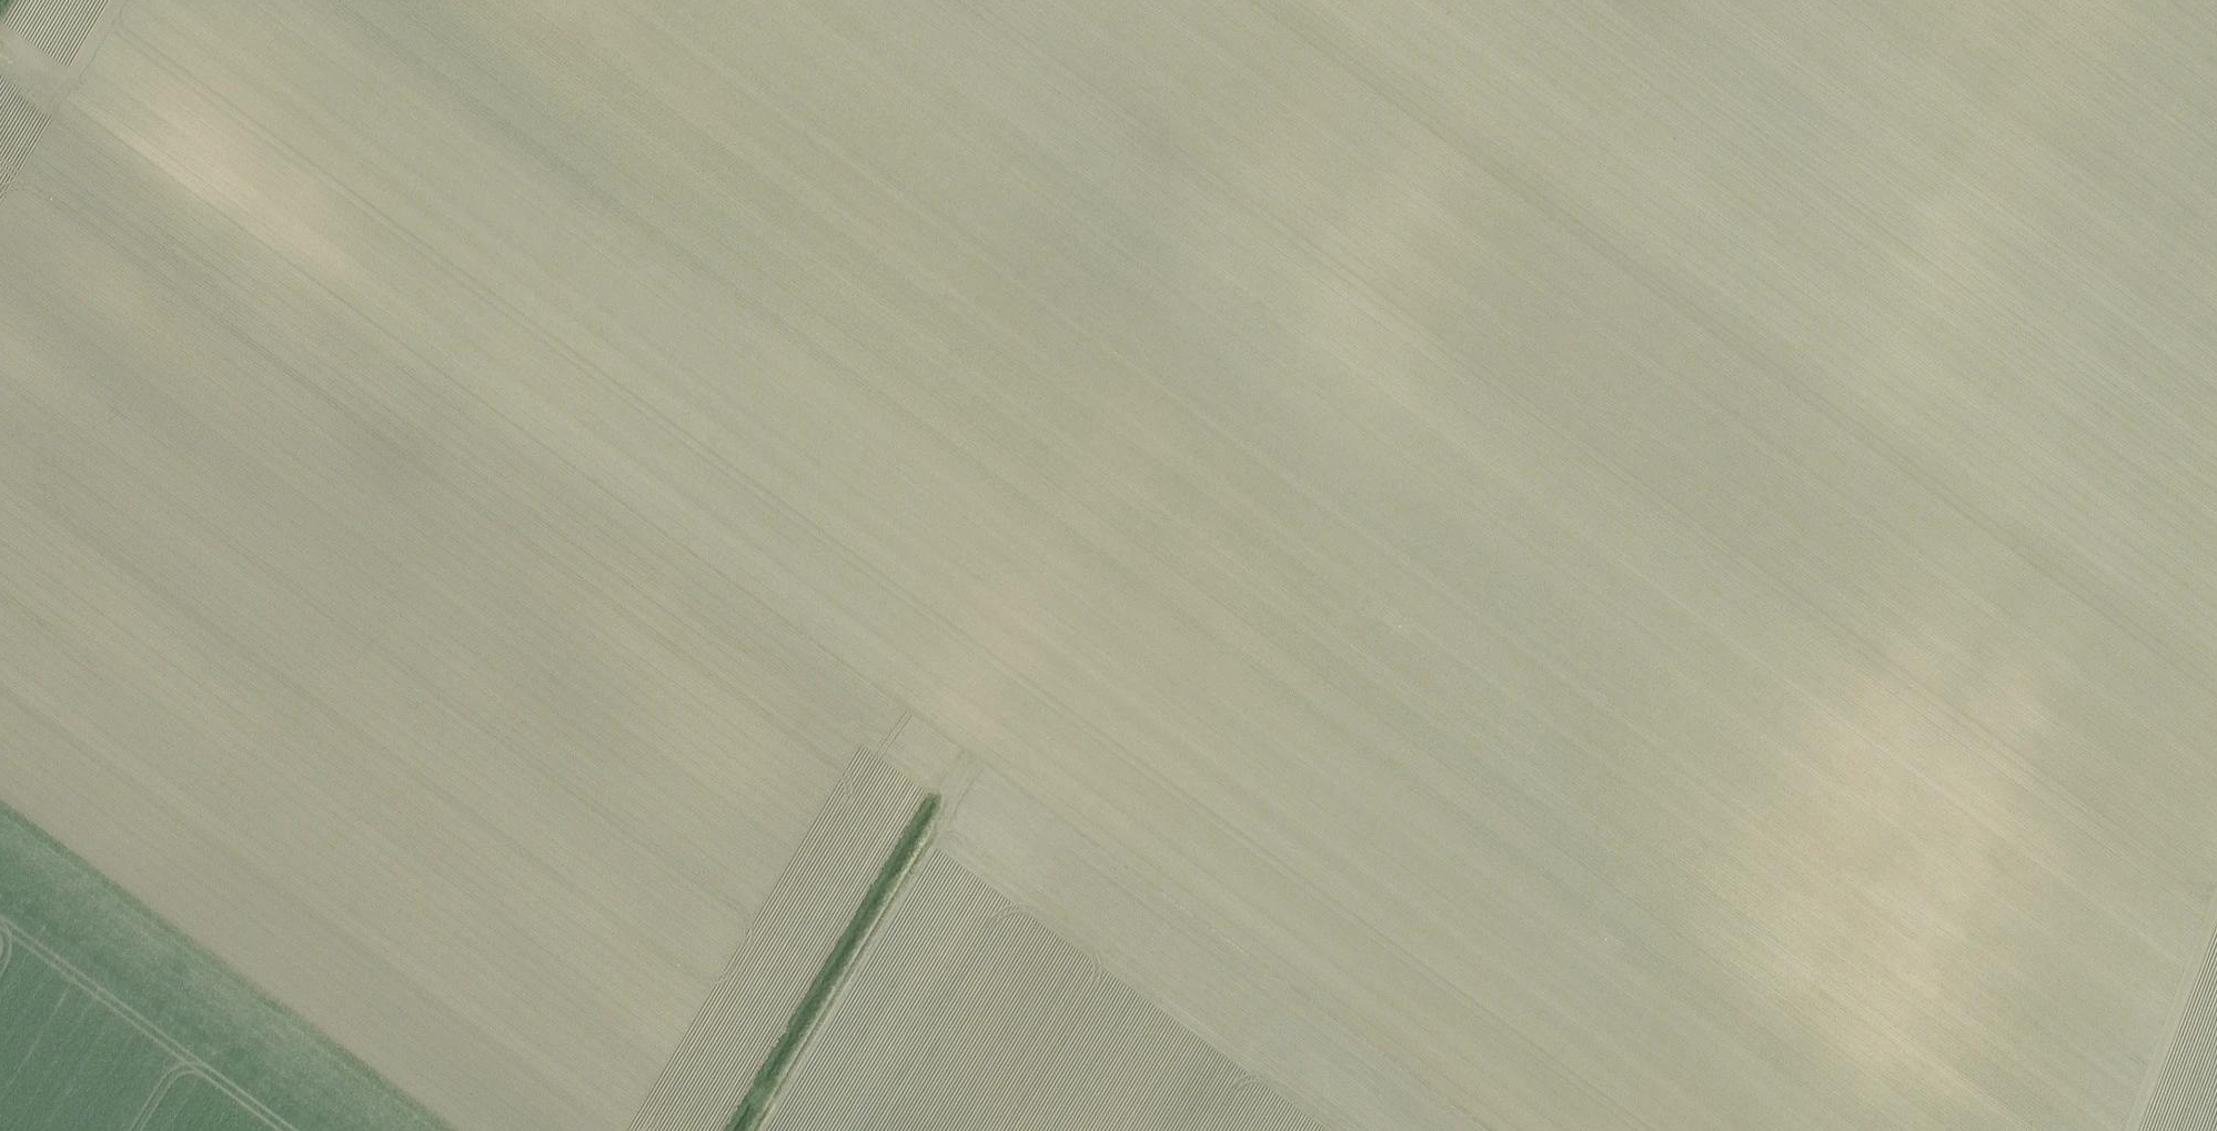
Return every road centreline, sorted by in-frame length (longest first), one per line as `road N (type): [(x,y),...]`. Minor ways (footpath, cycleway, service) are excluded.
road 1 (track): [(753,1130),(952,801)]

